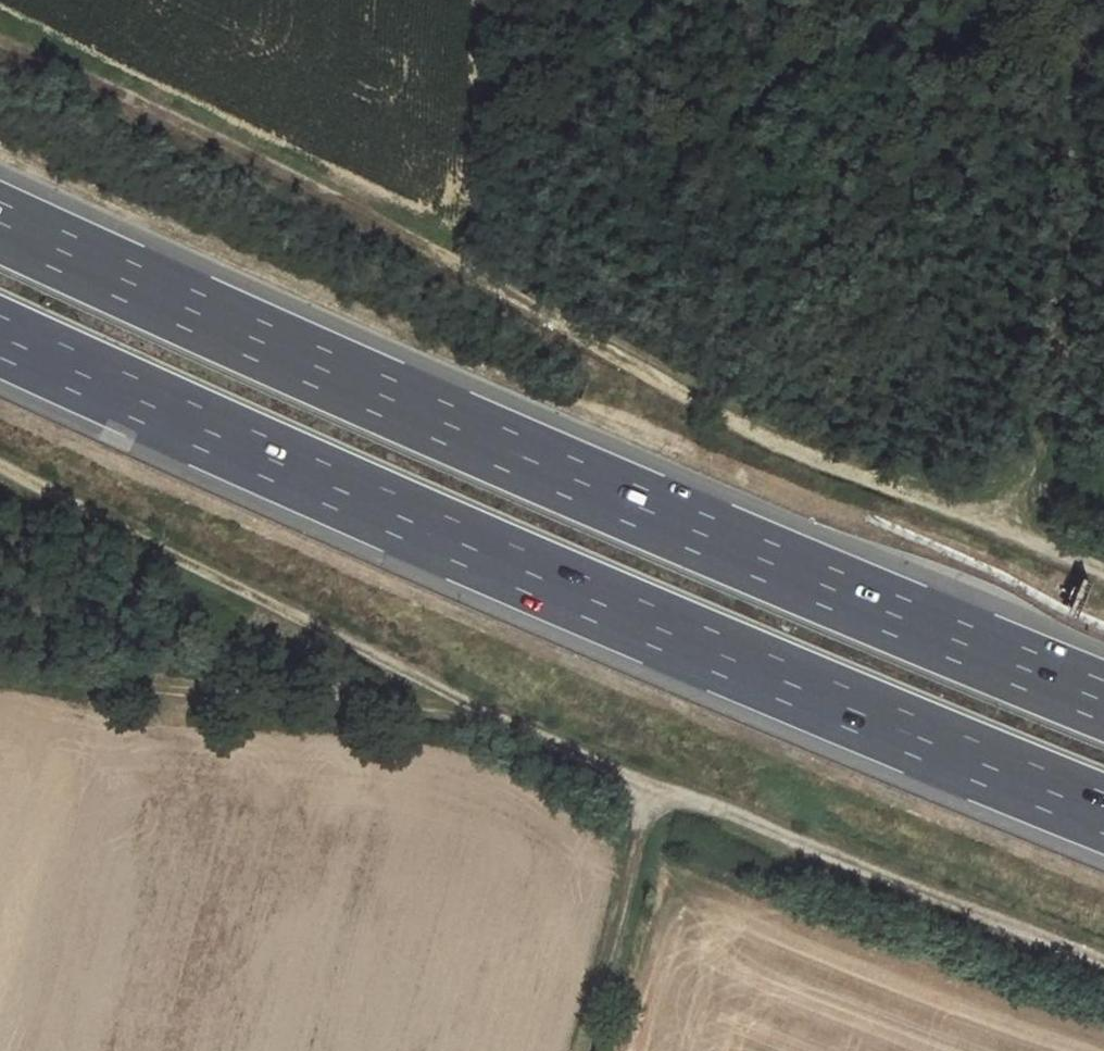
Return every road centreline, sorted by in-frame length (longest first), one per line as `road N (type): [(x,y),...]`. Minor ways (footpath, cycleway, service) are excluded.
road 1 (track): [(0,40),(203,129),(410,234),(736,423),(825,466),(1103,571)]
road 2 (track): [(0,460),(650,786),(1103,964)]
road 3 (motorway): [(1103,699),(557,471),(0,222)]
road 4 (motorway): [(0,338),(518,569),(1103,813)]
road 5 (track): [(1002,527),(1039,418),(1060,306),(1069,161),(1065,0)]
road 6 (track): [(0,668),(491,711)]
road 7 (track): [(650,786),(581,1050)]

